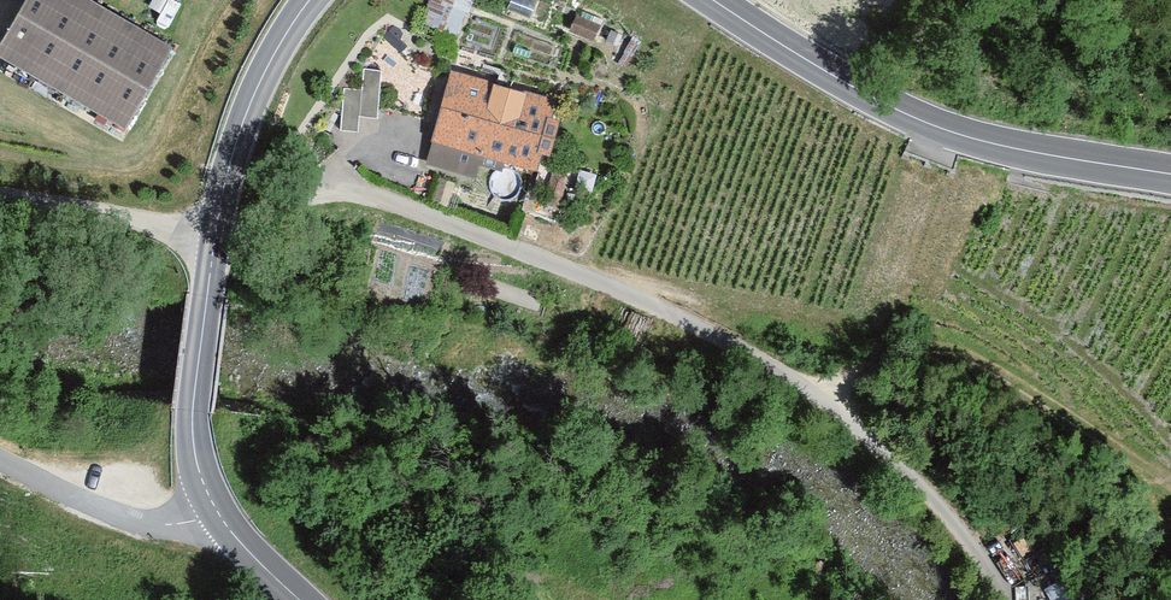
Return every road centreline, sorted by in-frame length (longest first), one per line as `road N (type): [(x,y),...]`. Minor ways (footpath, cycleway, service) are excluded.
road 1 (residential): [(1002,599),(962,529),(877,441),(829,401),(676,311),(589,270),(354,190),(313,188),(217,229)]
road 2 (secondary): [(711,0),(903,114),(1004,148),(1170,175)]
road 3 (secondary): [(212,511),(195,459),(193,416),(217,229)]
road 4 (secondary): [(217,229),(250,103),(313,0)]
road 5 (unclassified): [(212,511),(149,523),(0,458)]
road 6 (track): [(217,229),(0,197)]
road 7 (secondary): [(296,599),(212,511)]

